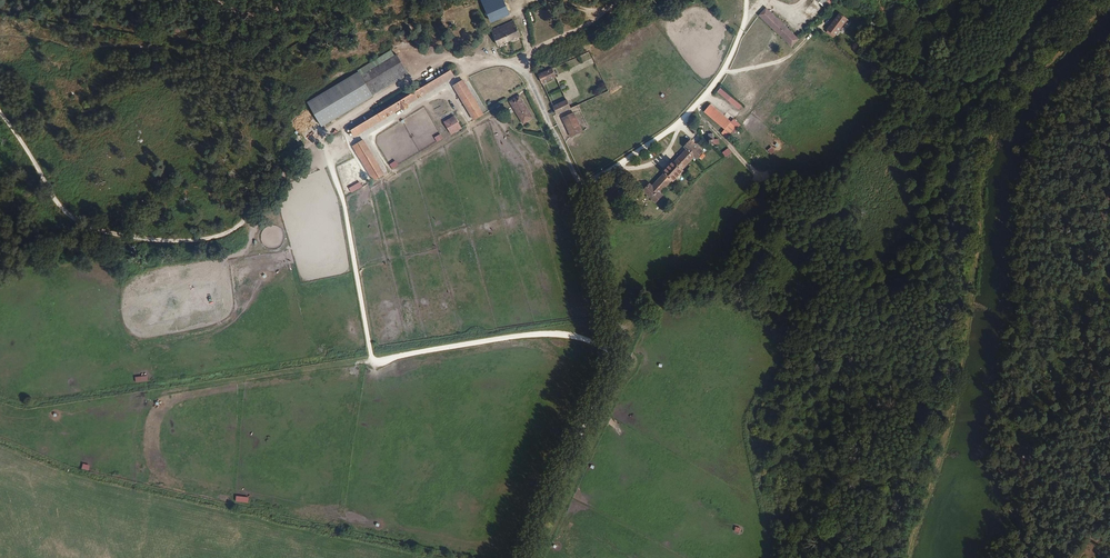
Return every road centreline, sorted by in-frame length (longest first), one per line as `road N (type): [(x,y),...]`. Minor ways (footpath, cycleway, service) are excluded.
road 1 (unclassified): [(528,557),(617,350),(577,181),(552,128)]

